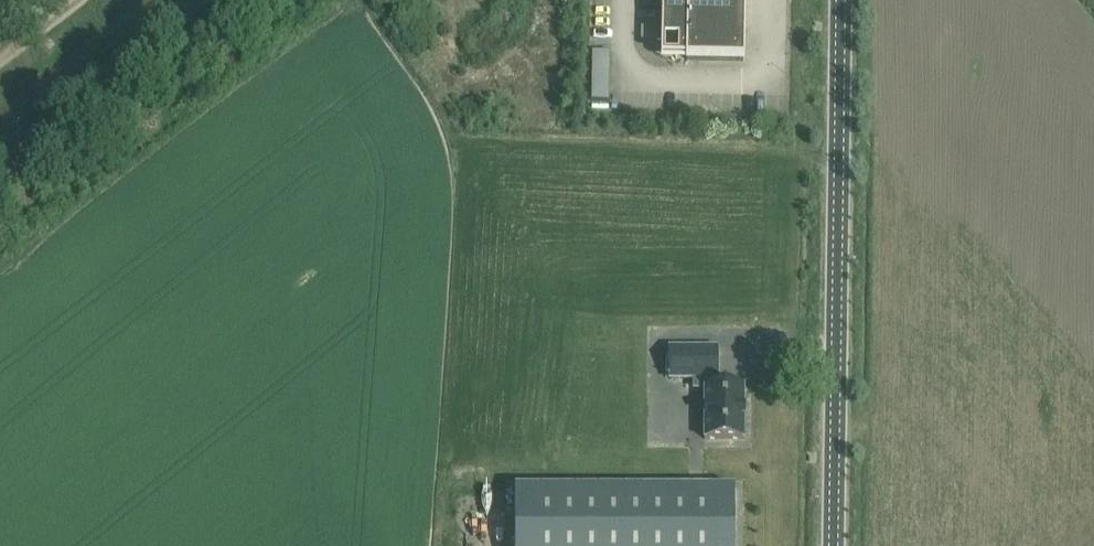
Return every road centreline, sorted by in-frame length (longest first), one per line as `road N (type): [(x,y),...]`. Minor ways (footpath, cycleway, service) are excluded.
road 1 (unclassified): [(833,545),(840,0)]

